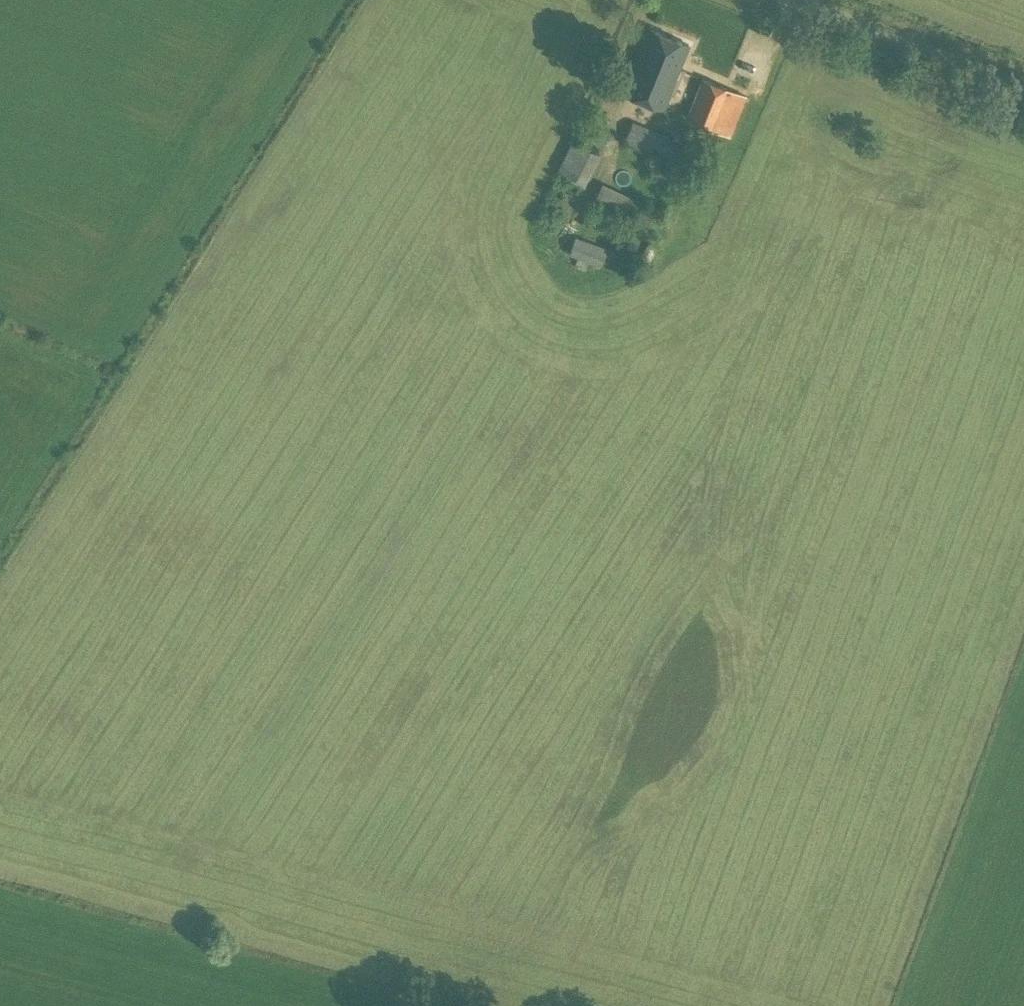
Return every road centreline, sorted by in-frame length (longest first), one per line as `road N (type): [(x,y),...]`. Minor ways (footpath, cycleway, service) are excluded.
road 1 (unclassified): [(1023,92),(787,0)]

